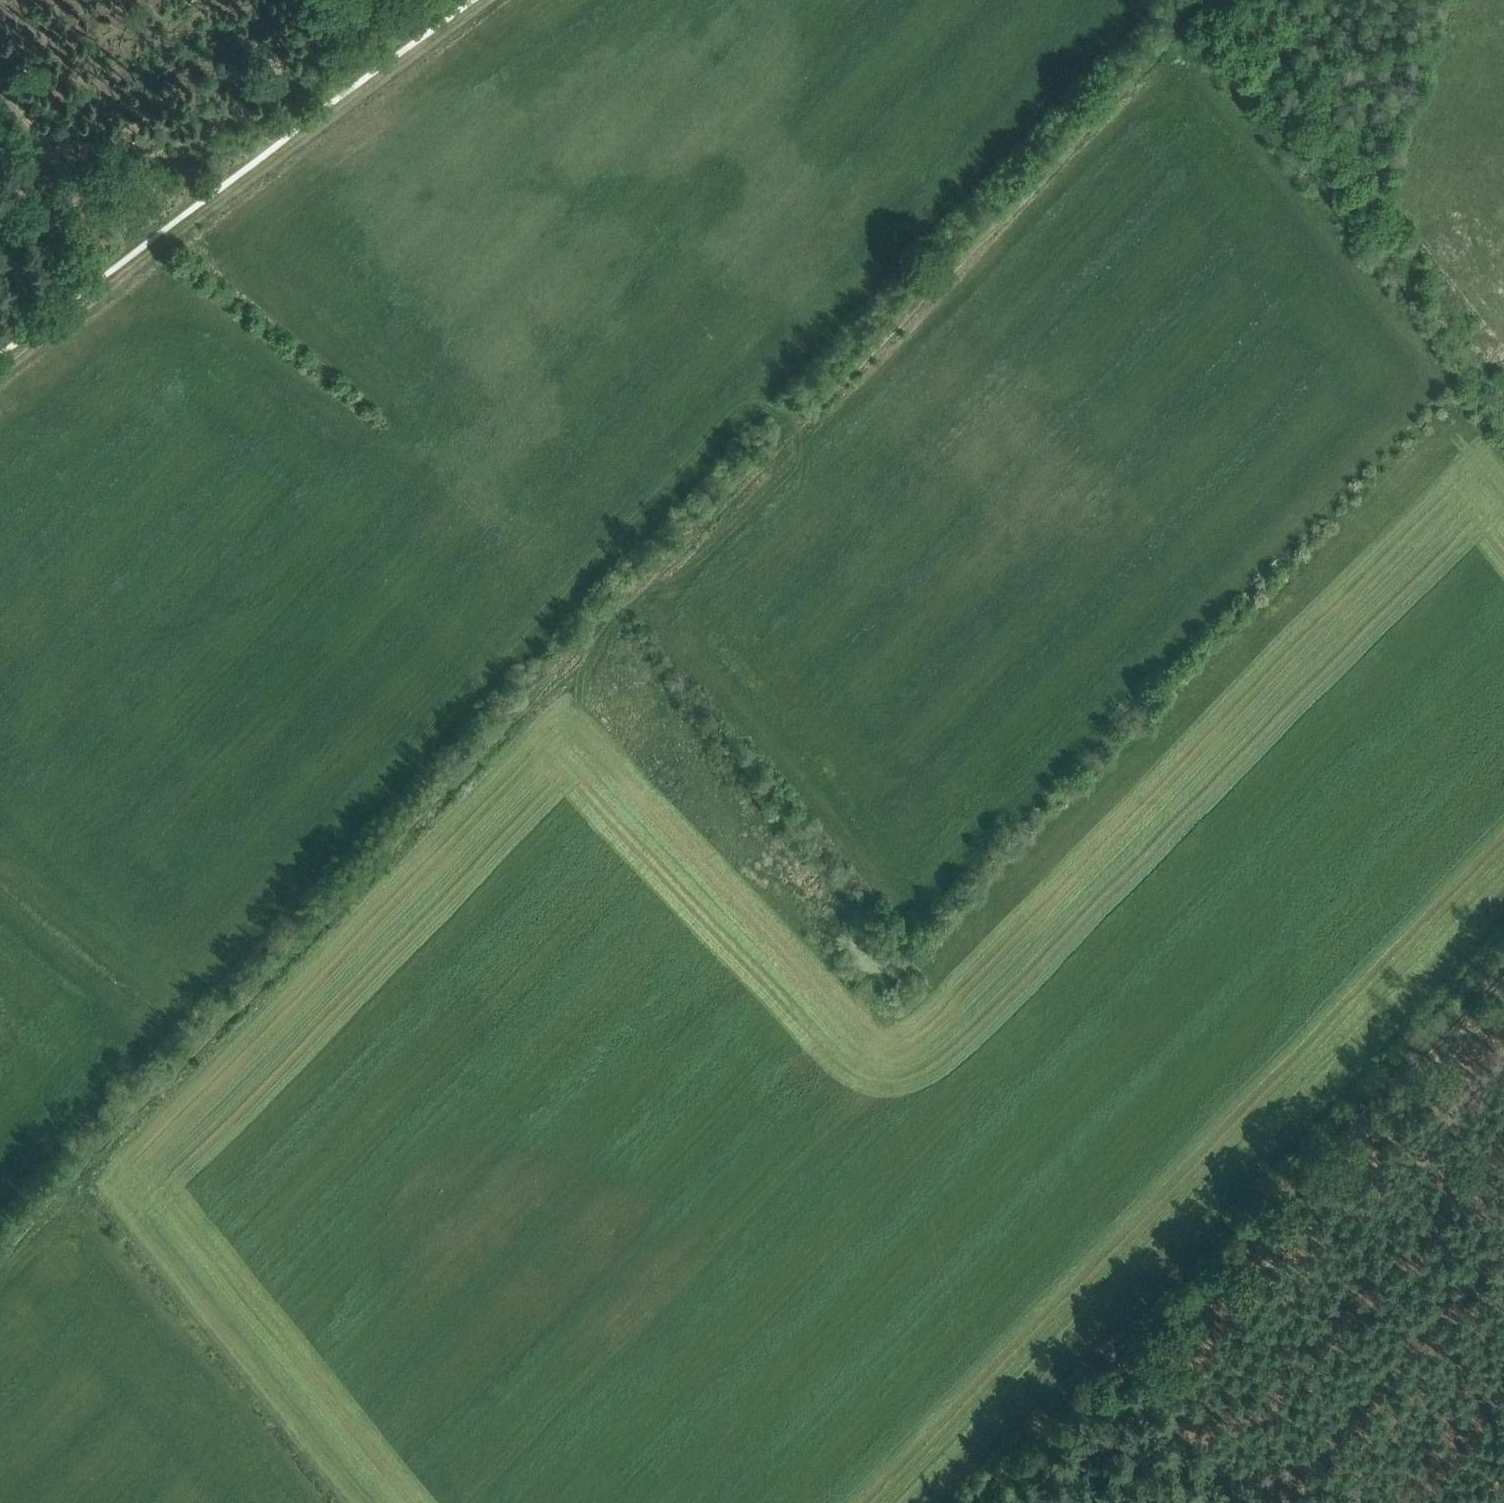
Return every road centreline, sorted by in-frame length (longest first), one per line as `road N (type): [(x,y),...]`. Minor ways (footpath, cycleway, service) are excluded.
road 1 (track): [(1204,0),(0,1254)]
road 2 (track): [(985,1502),(1503,976)]
road 3 (track): [(489,0),(151,253)]
road 4 (track): [(1129,1359),(1269,1502)]
road 5 (track): [(151,253),(0,369)]

